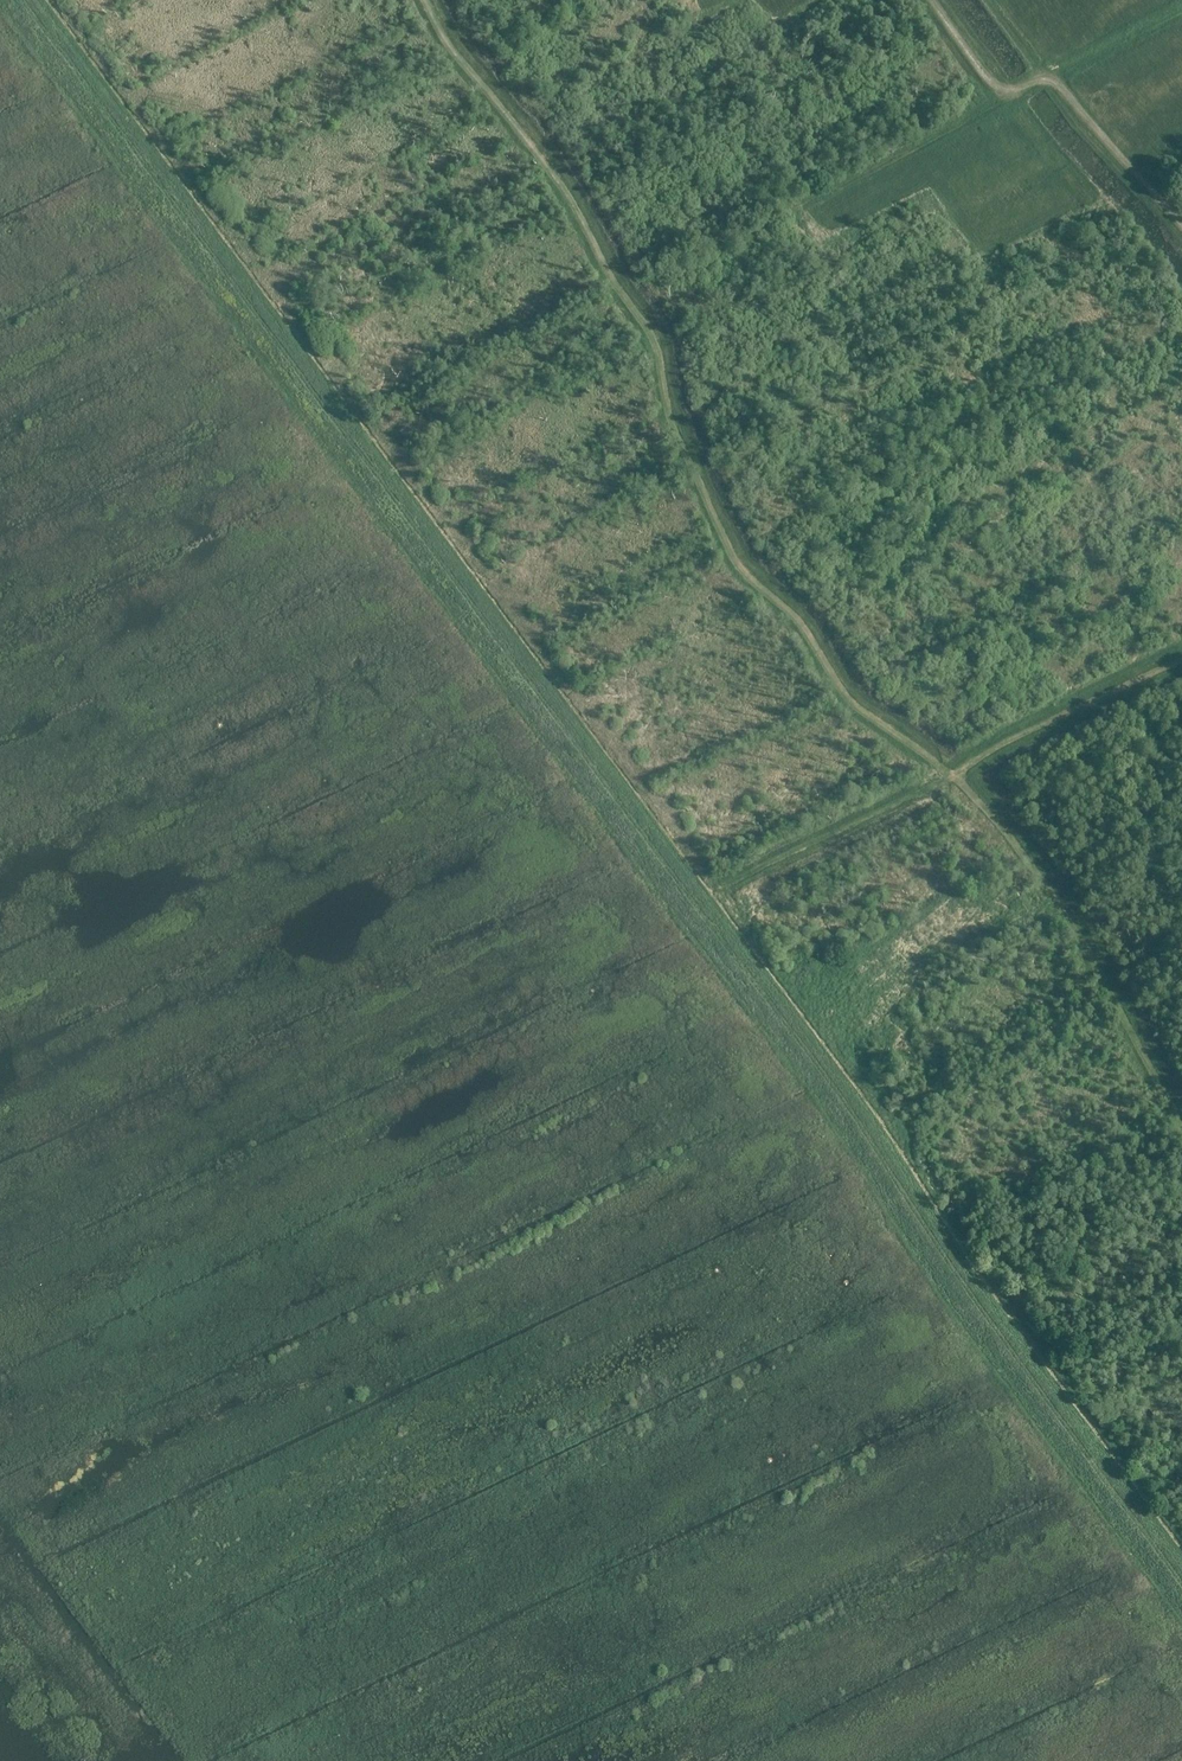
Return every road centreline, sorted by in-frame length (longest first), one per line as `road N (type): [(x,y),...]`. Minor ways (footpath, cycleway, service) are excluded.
road 1 (track): [(1181,1581),(800,1039),(24,0)]
road 2 (track): [(931,0),(998,88),(1044,78),(1059,83),(1181,222)]

